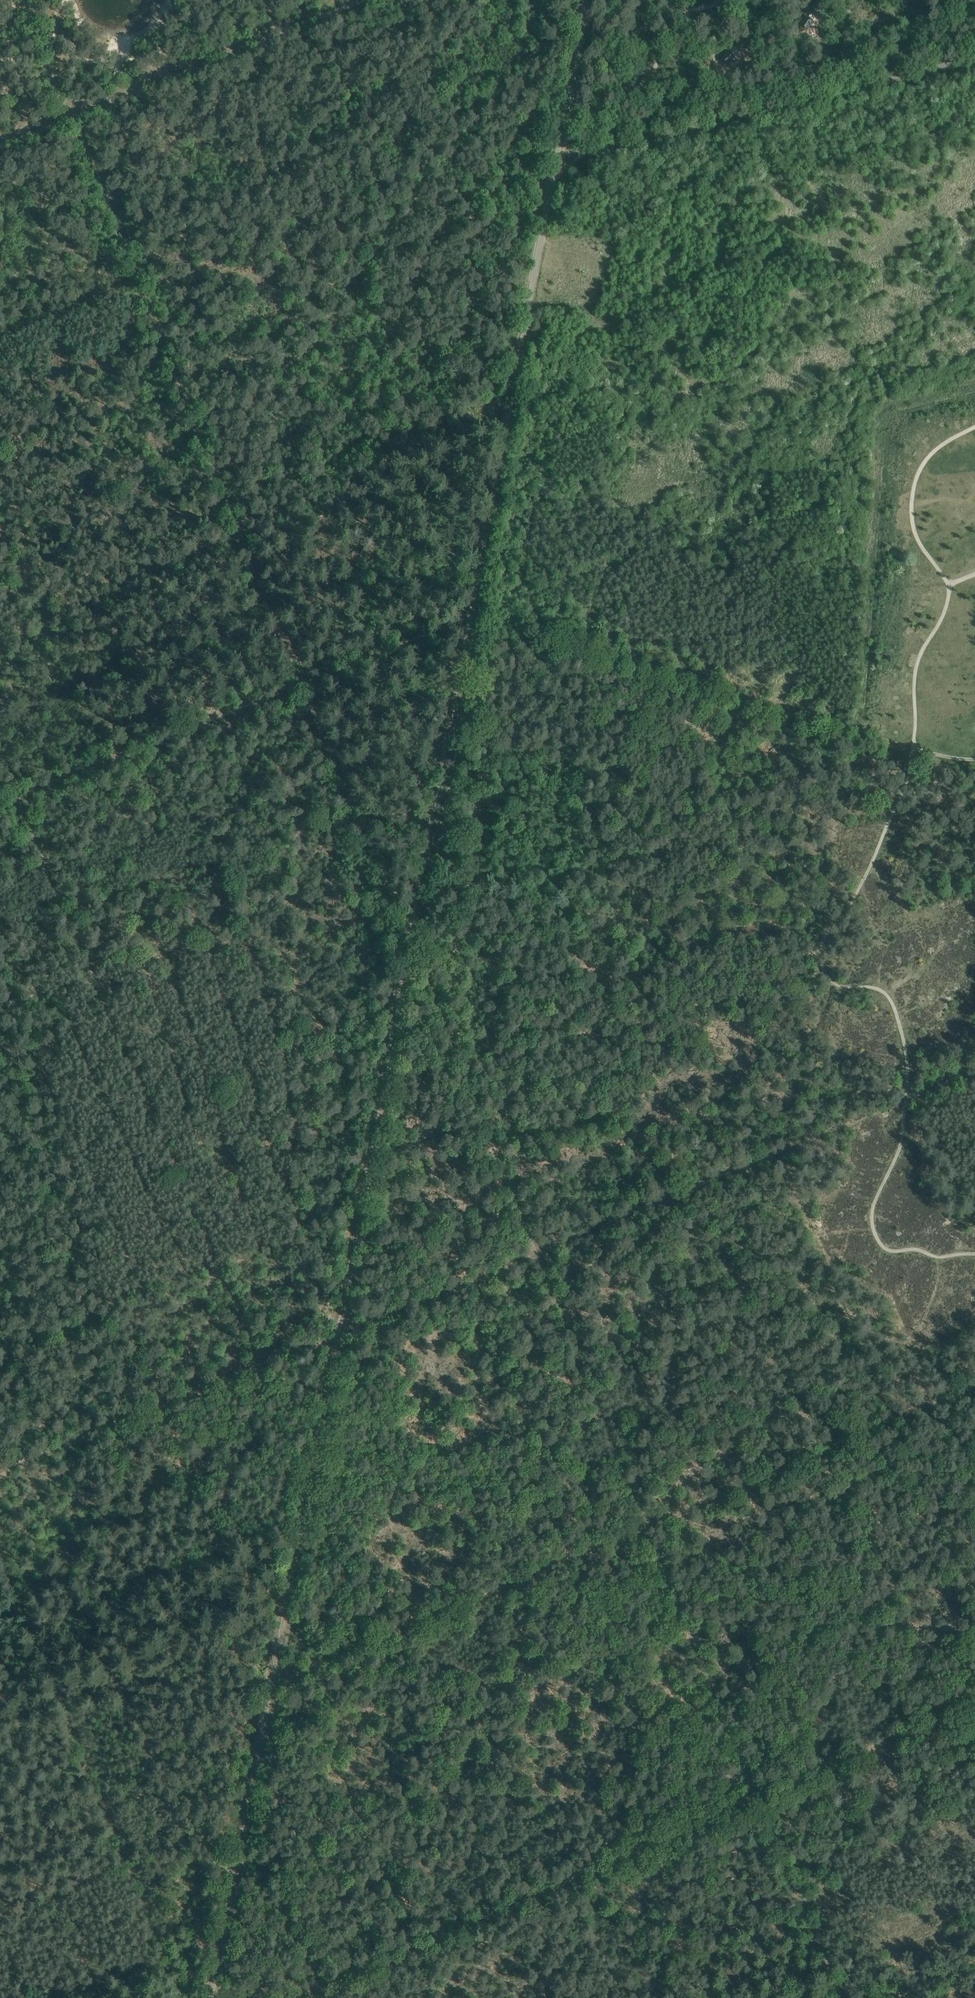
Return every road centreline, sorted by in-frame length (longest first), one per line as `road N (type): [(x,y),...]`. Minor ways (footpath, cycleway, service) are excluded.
road 1 (track): [(334,1337),(471,611)]
road 2 (track): [(209,1997),(334,1337)]
road 3 (unclassified): [(471,611),(587,0)]
road 4 (track): [(555,164),(974,63)]

